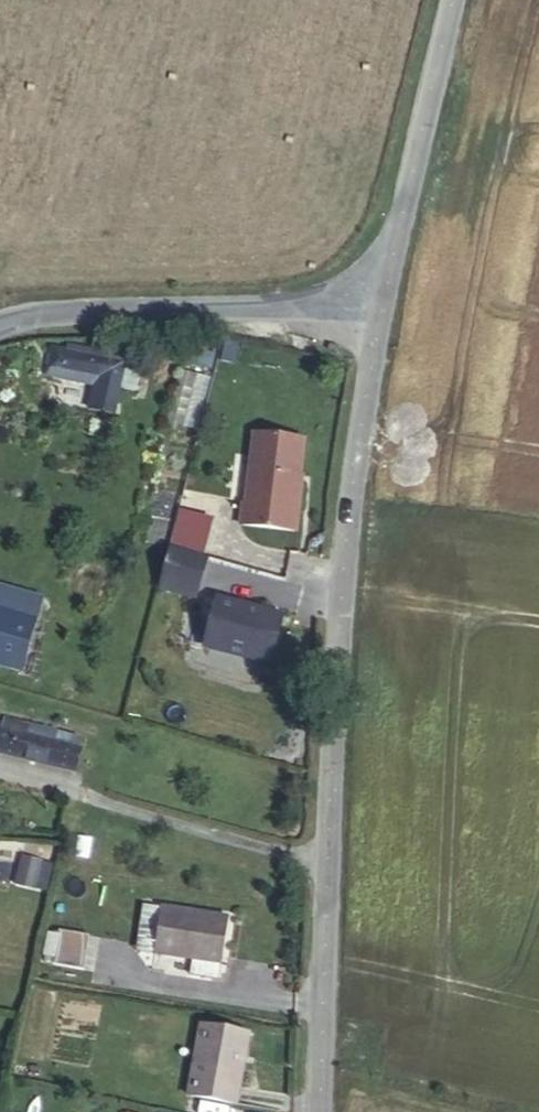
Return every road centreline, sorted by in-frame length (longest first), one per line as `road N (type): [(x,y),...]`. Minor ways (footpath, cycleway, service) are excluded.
road 1 (tertiary): [(316,1111),(321,759),(379,309)]
road 2 (residential): [(0,318),(47,301),(379,309)]
road 3 (tertiary): [(379,309),(447,0)]

